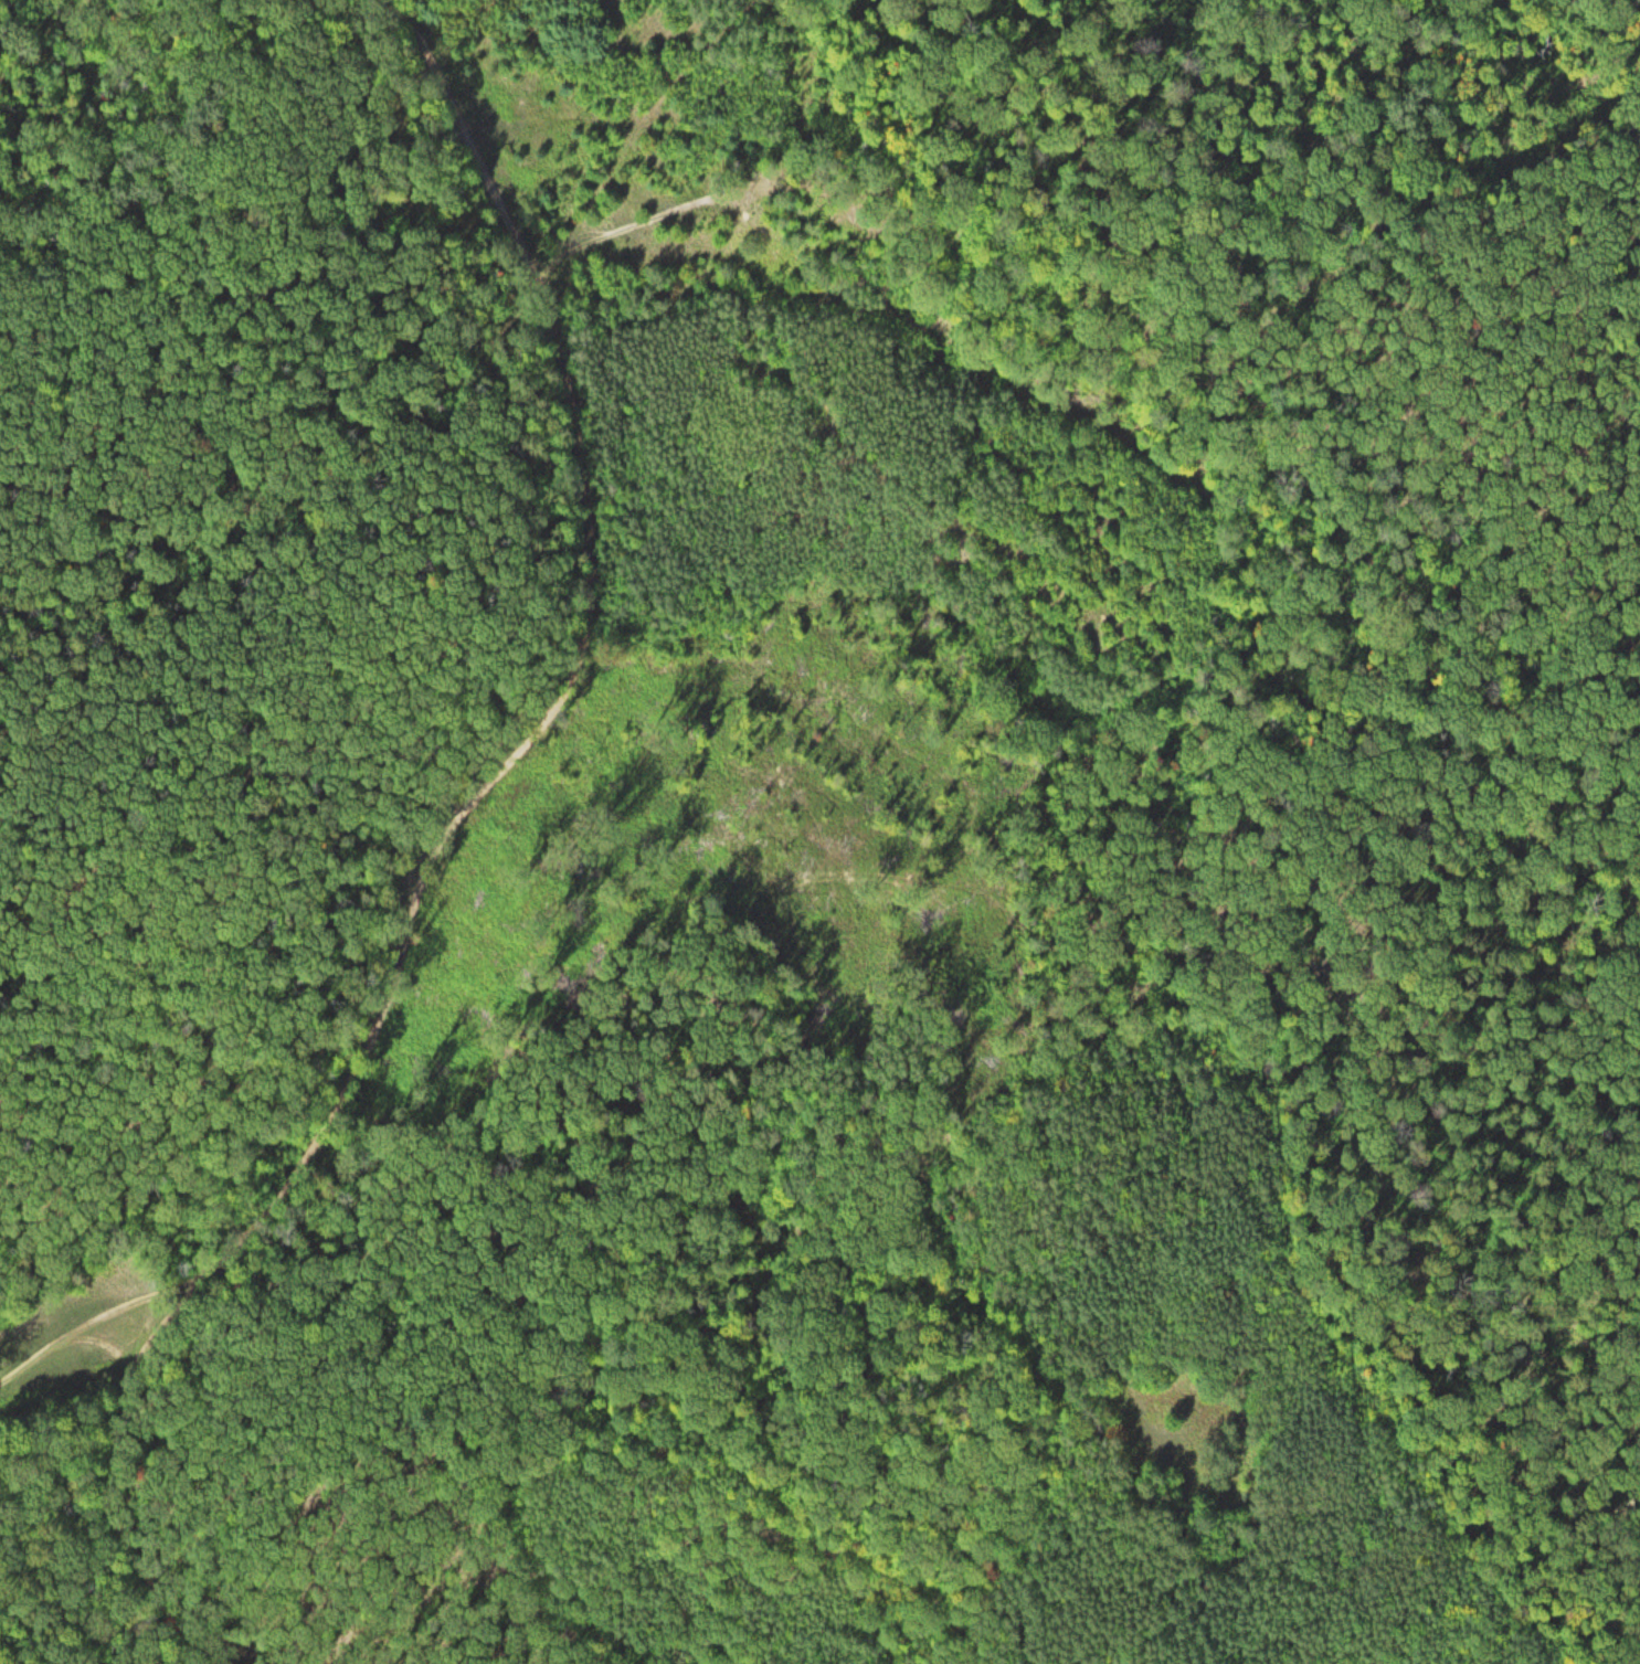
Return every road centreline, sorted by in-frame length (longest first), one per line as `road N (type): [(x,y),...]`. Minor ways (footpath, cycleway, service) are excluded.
road 1 (track): [(0,1345),(191,1264),(417,956),(618,626),(522,279),(388,0)]

